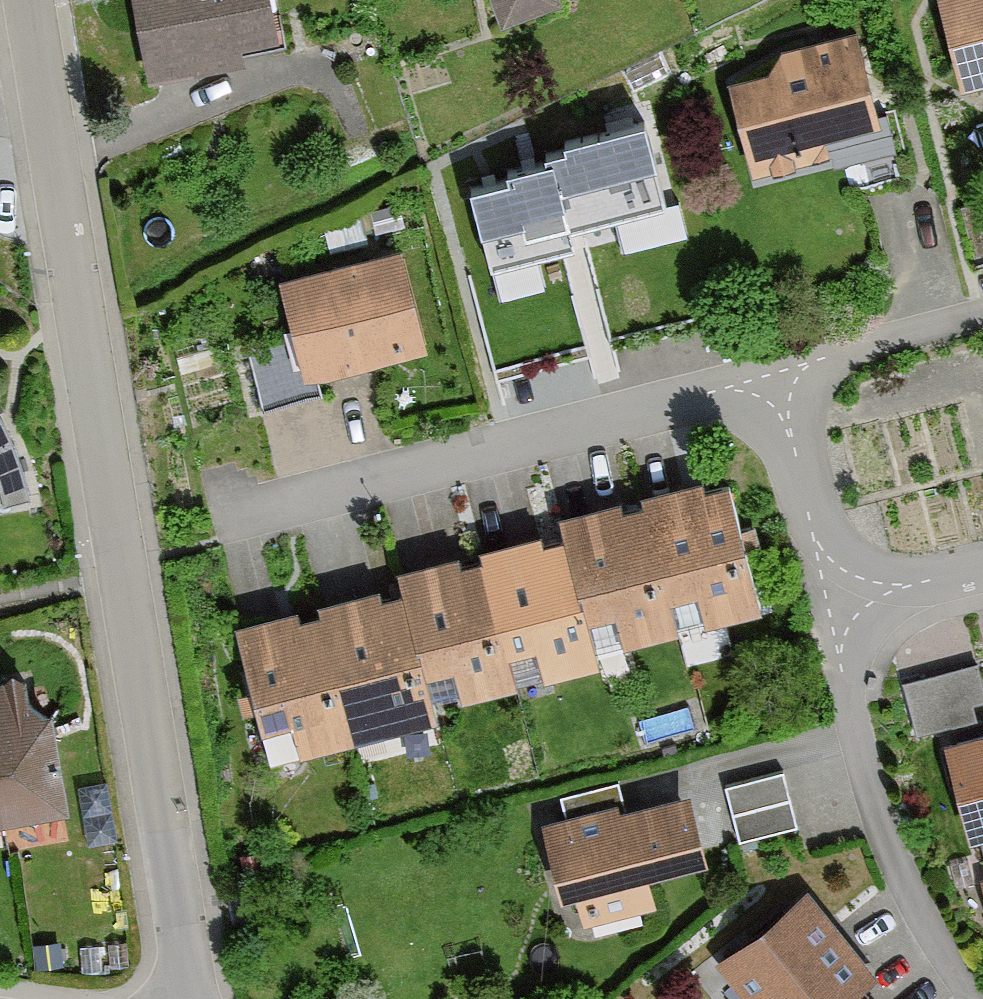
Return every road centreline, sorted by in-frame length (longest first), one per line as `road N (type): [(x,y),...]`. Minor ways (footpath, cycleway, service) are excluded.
road 1 (residential): [(185,998),(182,929),(19,0)]
road 2 (residential): [(788,390),(232,542)]
road 3 (residential): [(966,998),(901,866),(837,603)]
road 4 (residential): [(837,603),(788,390)]
road 5 (residential): [(982,337),(788,390)]
road 6 (residential): [(837,603),(982,569)]

